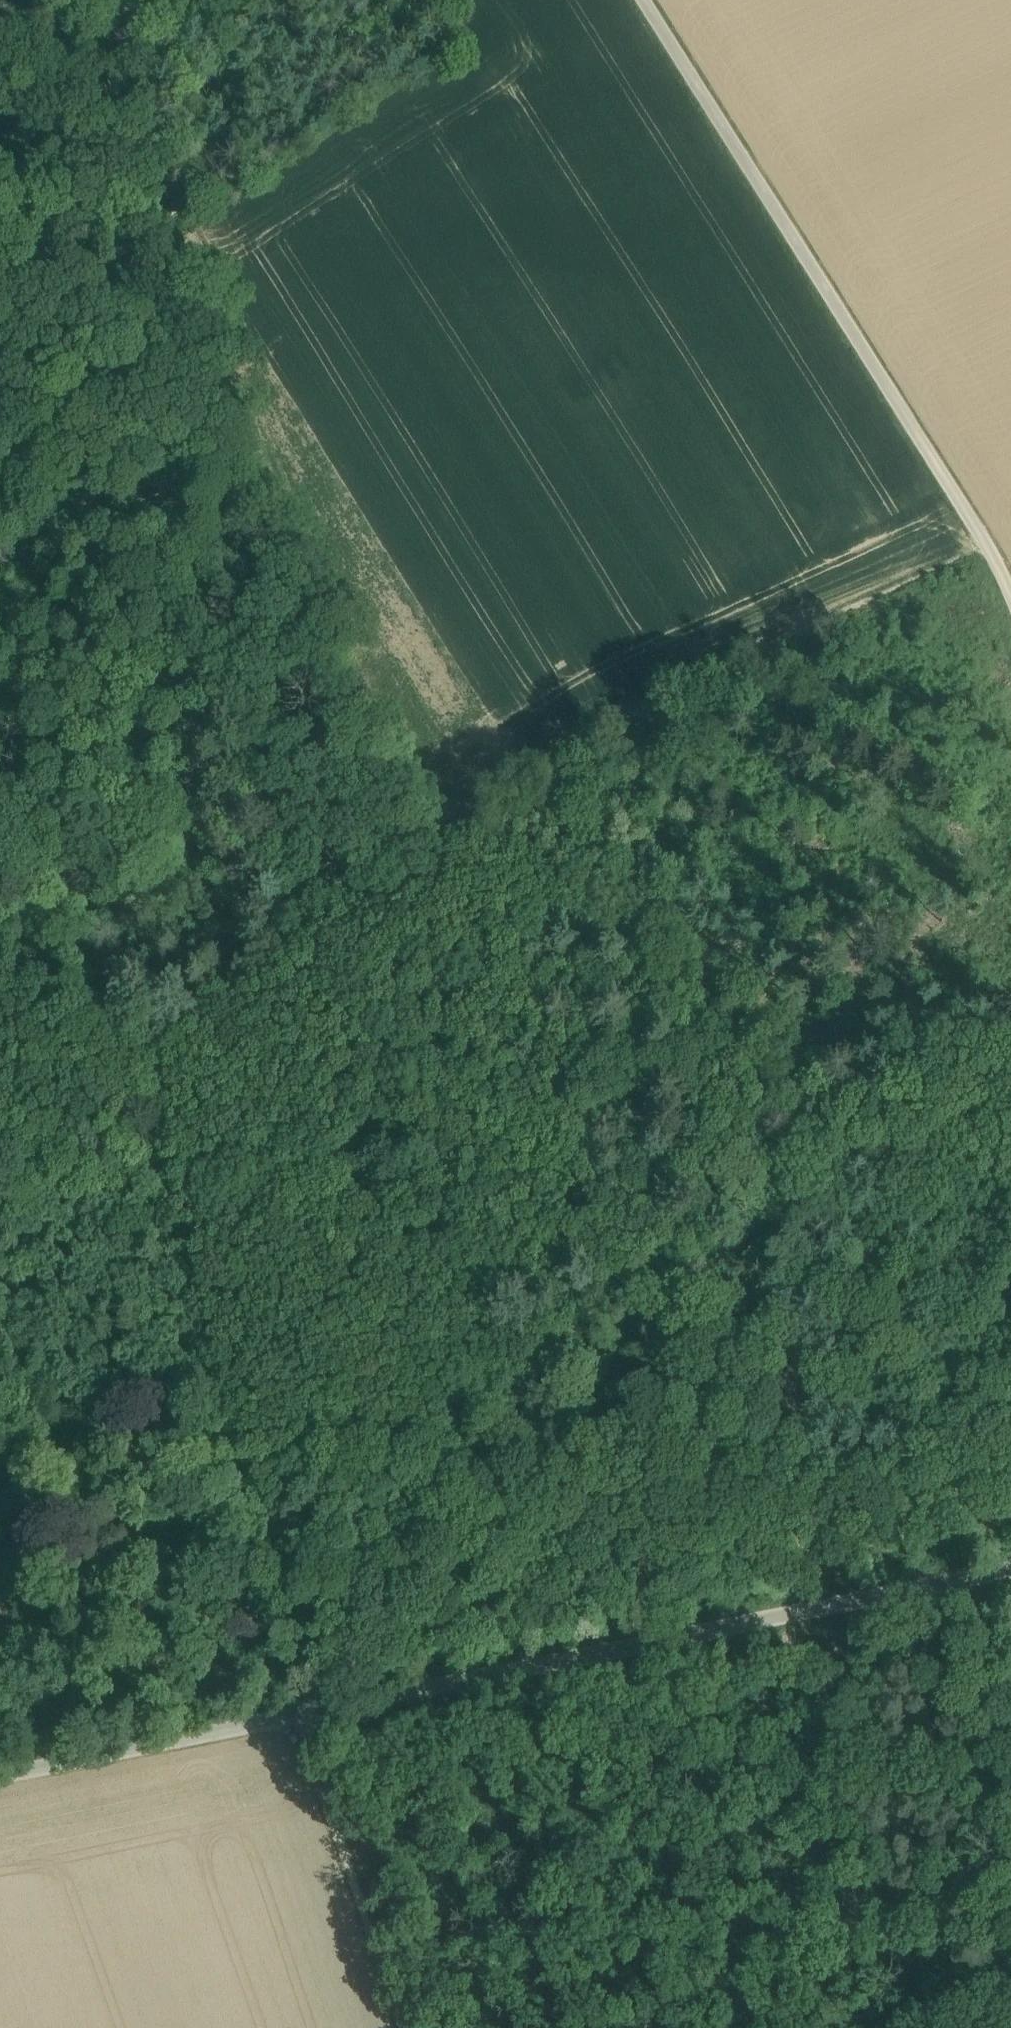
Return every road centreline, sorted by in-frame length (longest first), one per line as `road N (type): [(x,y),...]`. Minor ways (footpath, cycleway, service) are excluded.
road 1 (unclassified): [(1010,1564),(0,1775)]
road 2 (track): [(656,0),(1010,571)]
road 3 (track): [(381,2027),(276,1718)]

